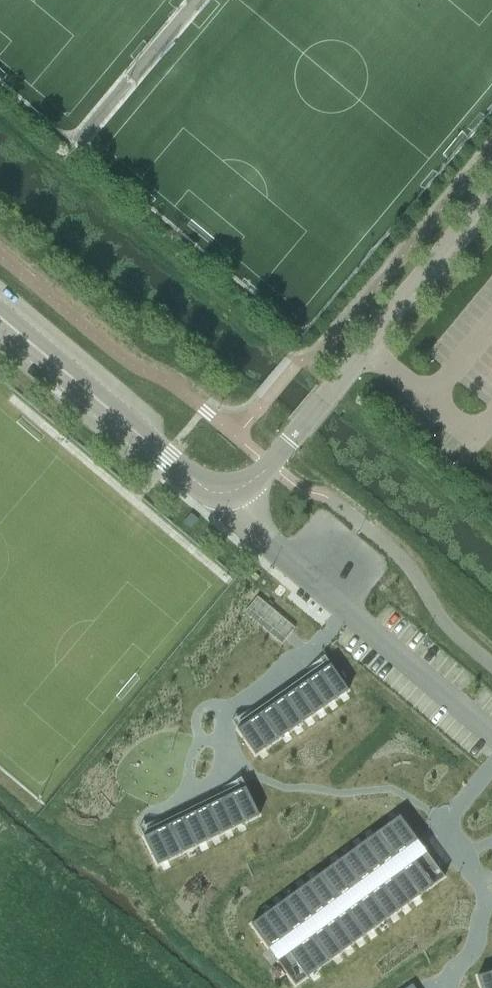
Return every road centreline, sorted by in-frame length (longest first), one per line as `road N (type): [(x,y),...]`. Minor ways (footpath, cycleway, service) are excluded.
road 1 (tertiary): [(234,491),(269,466),(491,195)]
road 2 (residential): [(234,491),(282,554),(491,733)]
road 3 (tertiary): [(0,317),(200,486),(234,491)]

